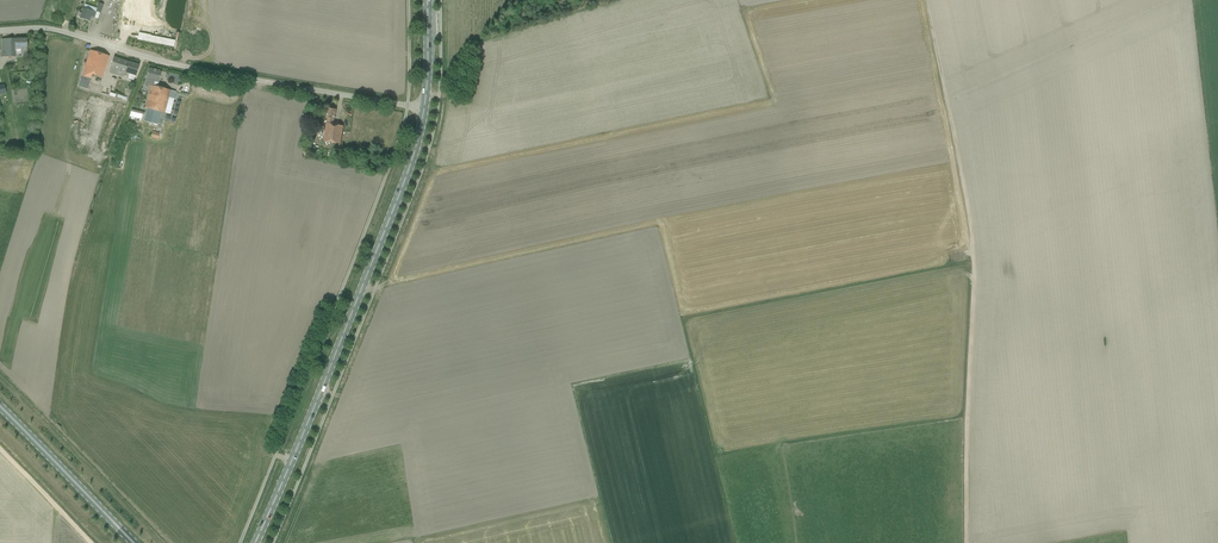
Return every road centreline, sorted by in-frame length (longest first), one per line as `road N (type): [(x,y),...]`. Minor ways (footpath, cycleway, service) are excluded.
road 1 (track): [(925,0),(973,261),(968,542)]
road 2 (primary): [(254,542),(400,192),(425,104)]
road 3 (unclassified): [(0,30),(52,29),(211,72),(425,104)]
road 4 (secondary): [(133,542),(0,407)]
road 5 (track): [(90,542),(0,450)]

